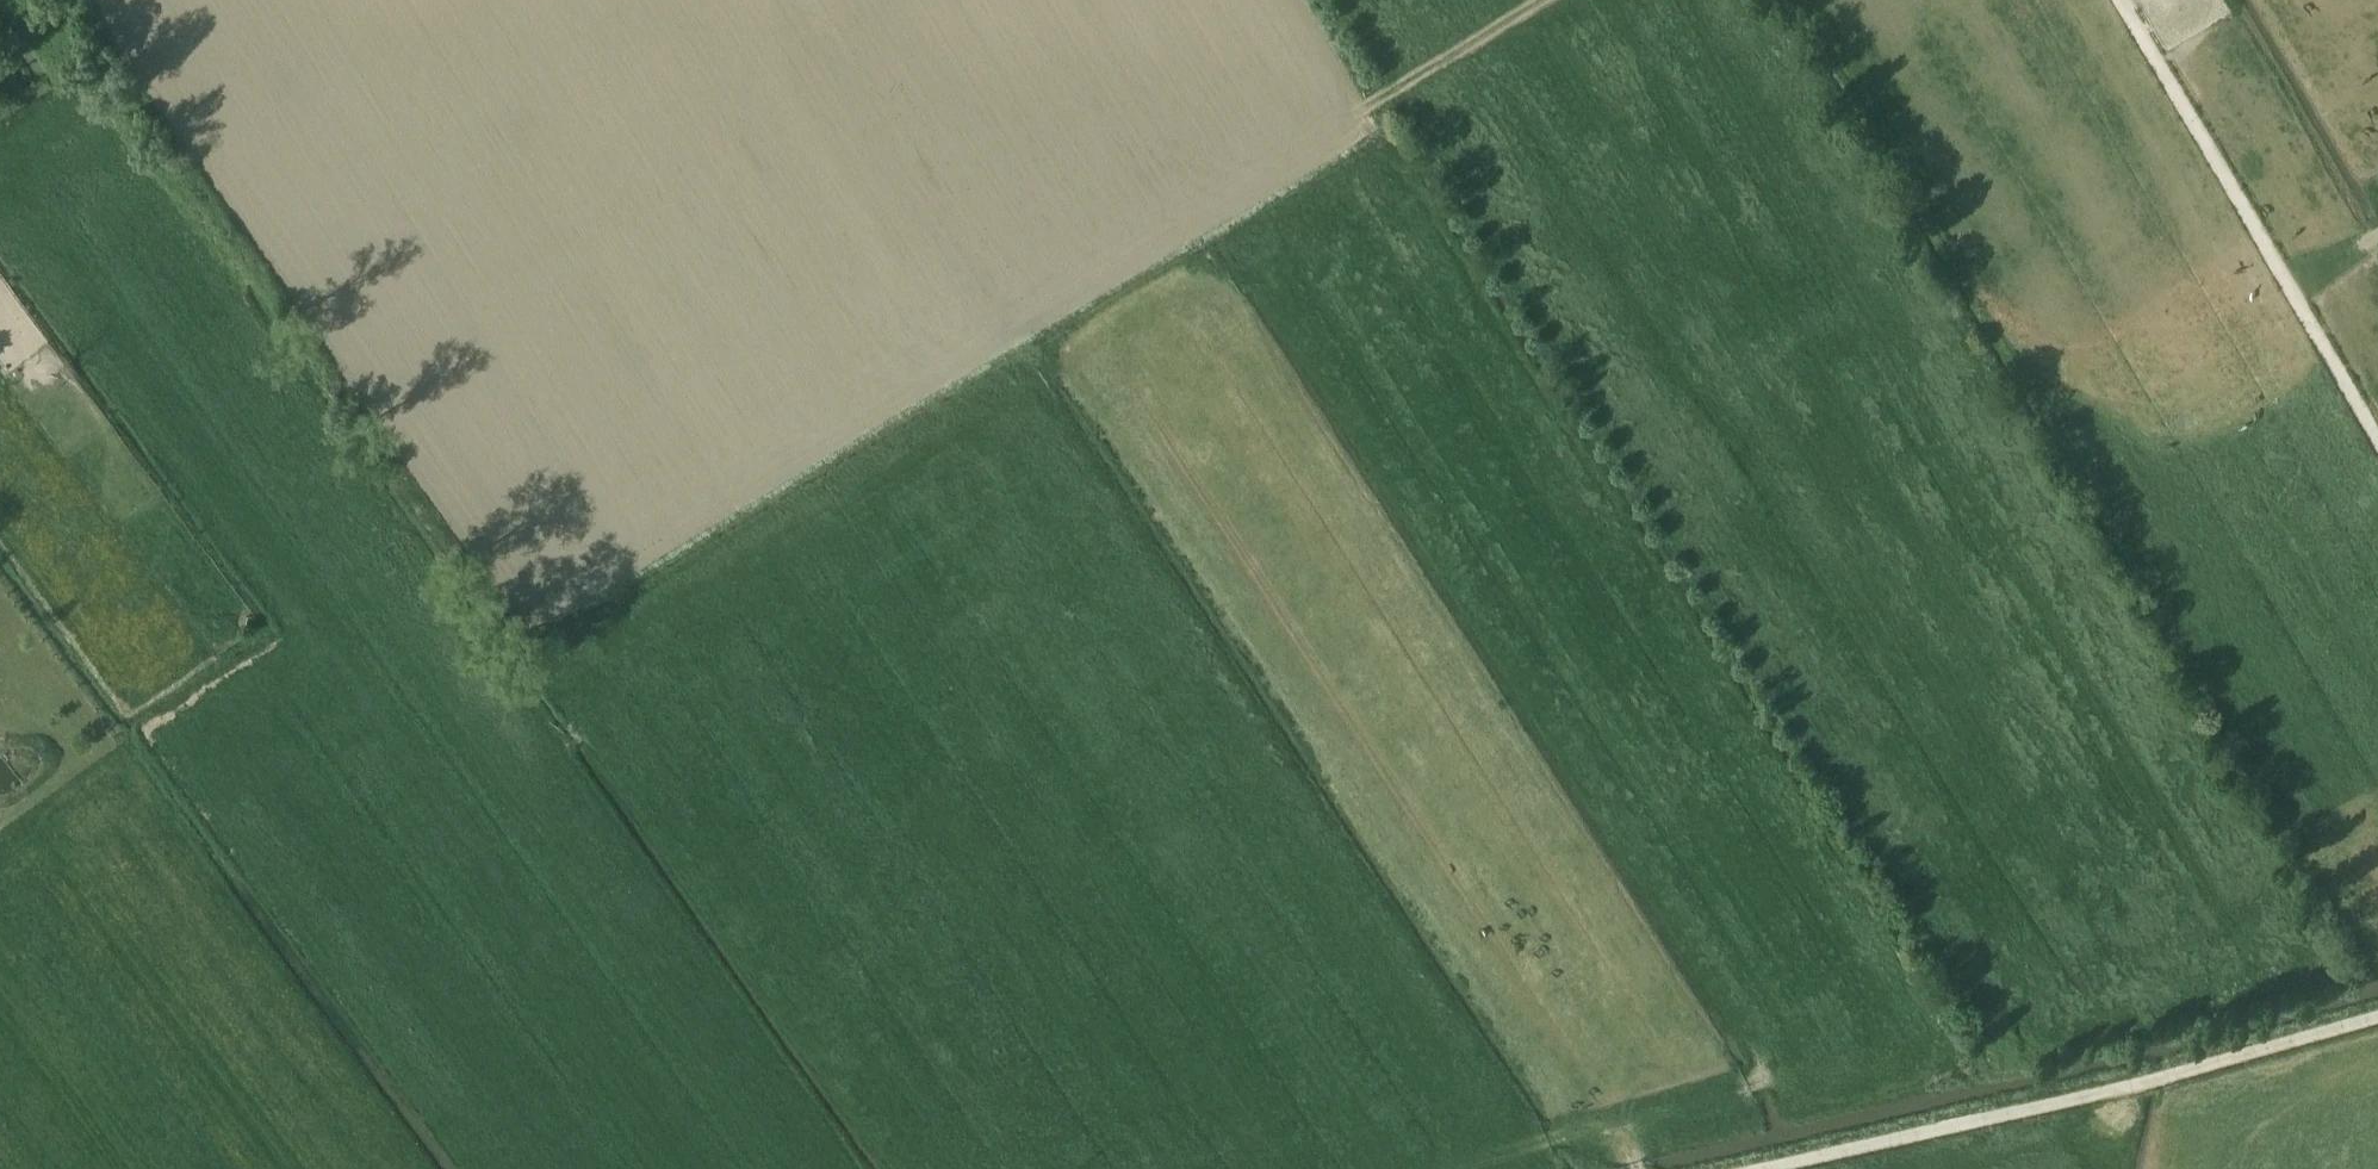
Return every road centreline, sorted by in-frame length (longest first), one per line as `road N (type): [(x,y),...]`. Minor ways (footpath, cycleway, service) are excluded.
road 1 (track): [(1760,1168),(2377,1018)]
road 2 (track): [(2377,441),(2121,0)]

